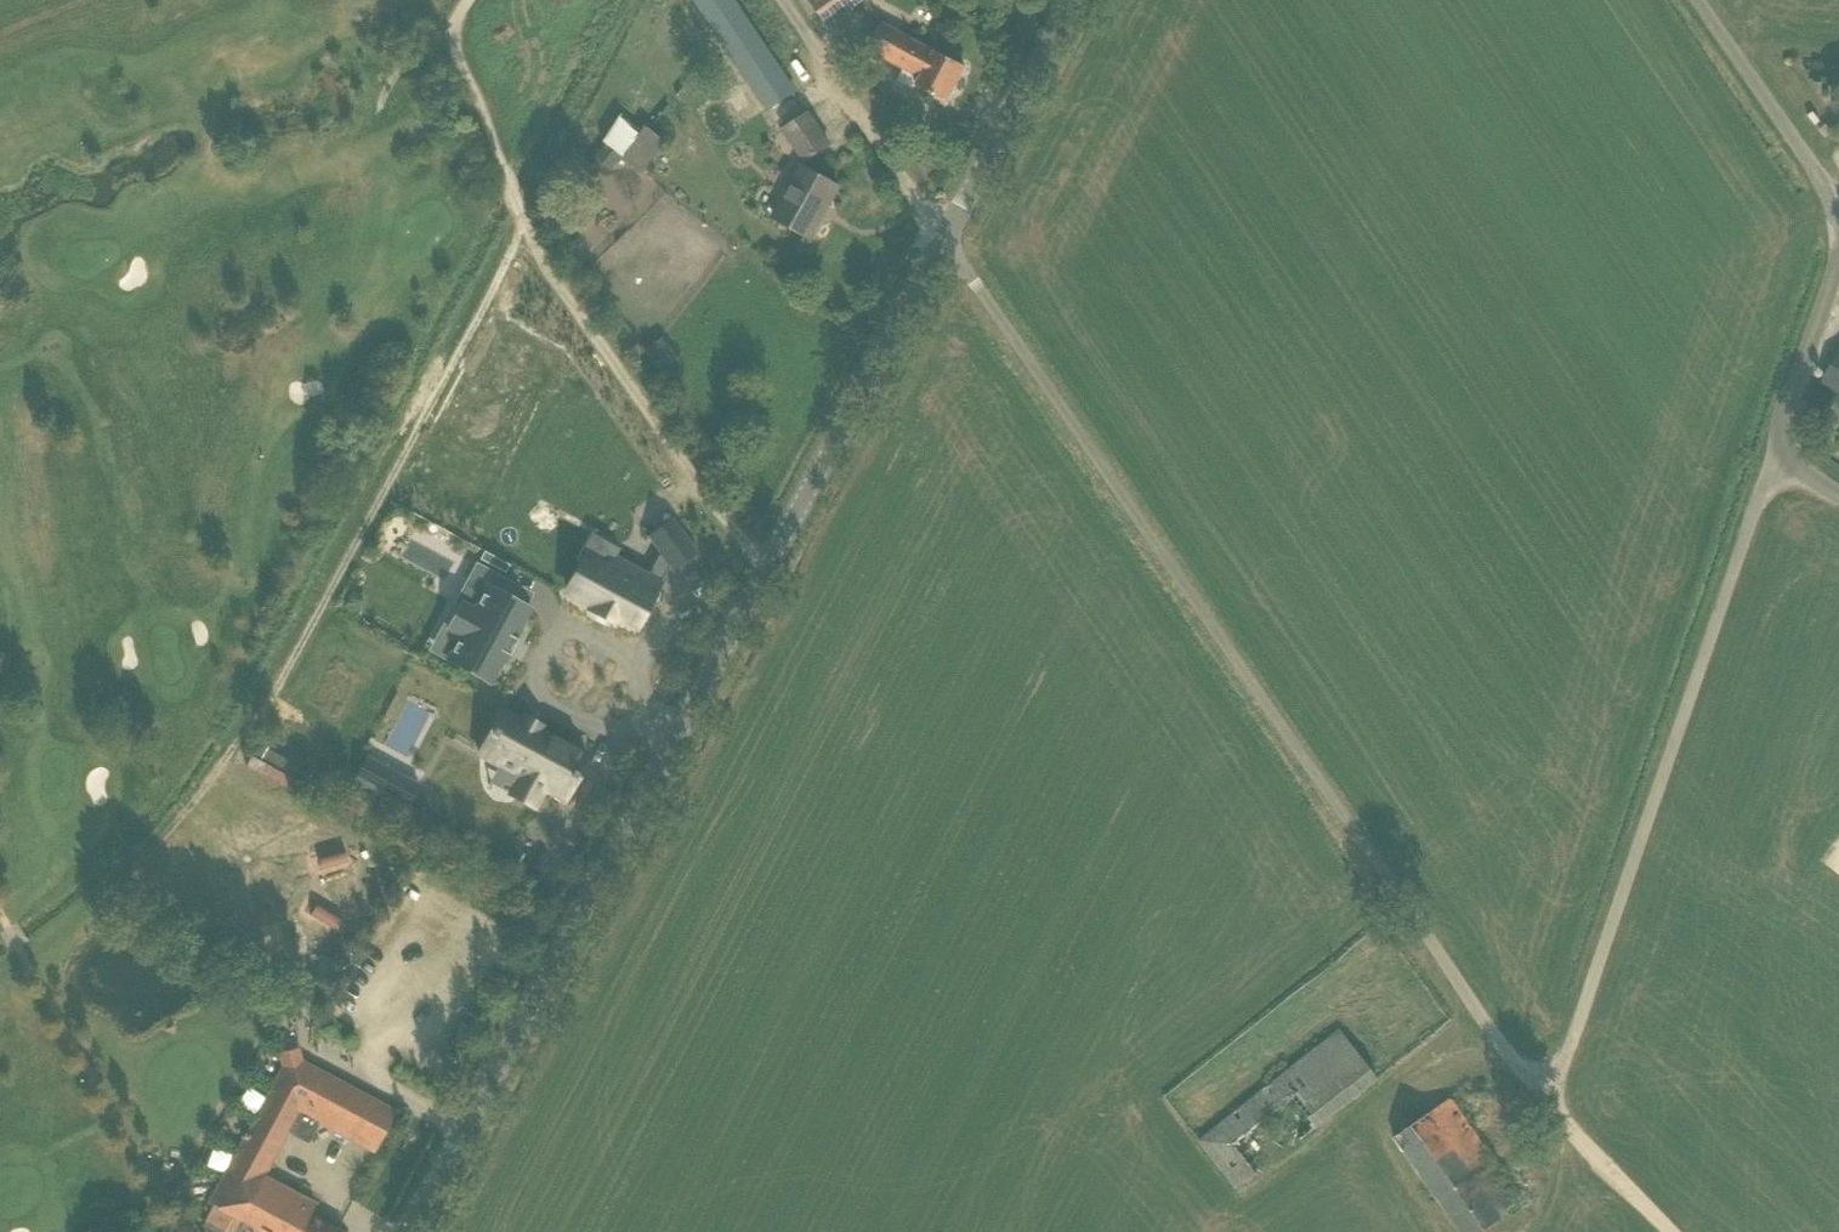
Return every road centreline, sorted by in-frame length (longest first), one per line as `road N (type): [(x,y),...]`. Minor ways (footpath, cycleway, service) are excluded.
road 1 (unclassified): [(1775,455),(1562,1068),(1542,1097),(1496,1050),(942,244)]
road 2 (unclassified): [(413,1231),(942,244)]
road 3 (unclassified): [(942,244),(1074,0)]
road 4 (unclassified): [(1838,220),(1825,188),(1697,0)]
road 5 (unclassified): [(1775,455),(1838,265)]
road 6 (track): [(1663,1231),(1542,1097)]

